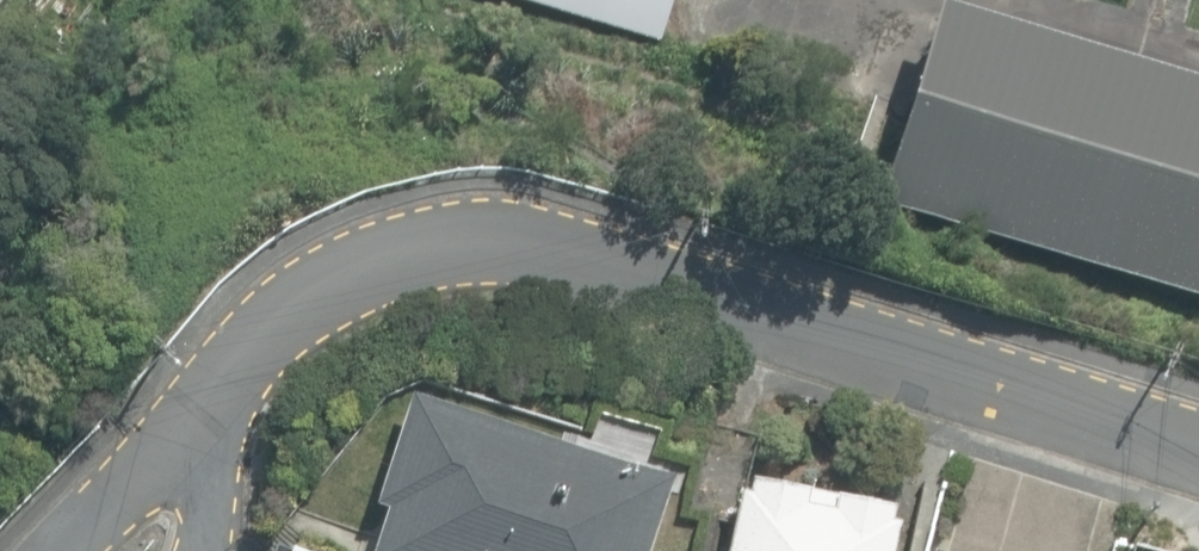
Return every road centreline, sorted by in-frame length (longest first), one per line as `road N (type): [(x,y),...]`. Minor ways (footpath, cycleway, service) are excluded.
road 1 (residential): [(157,433),(281,325),(400,253),(507,243),(638,275),(1198,455)]
road 2 (residential): [(64,550),(157,433)]
road 3 (residential): [(201,550),(188,480),(157,433)]

